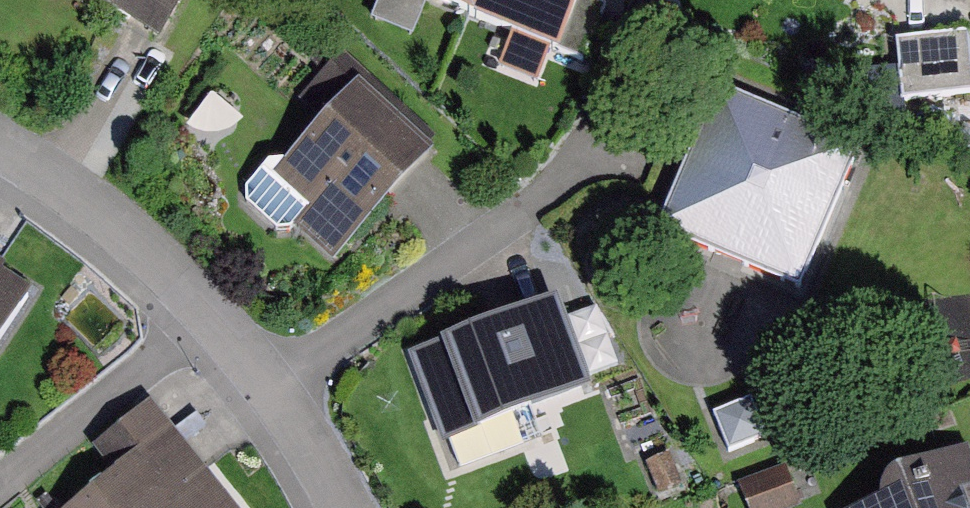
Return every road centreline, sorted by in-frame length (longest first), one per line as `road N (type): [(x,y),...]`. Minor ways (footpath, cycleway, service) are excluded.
road 1 (residential): [(0,148),(113,222),(209,313),(345,507)]

